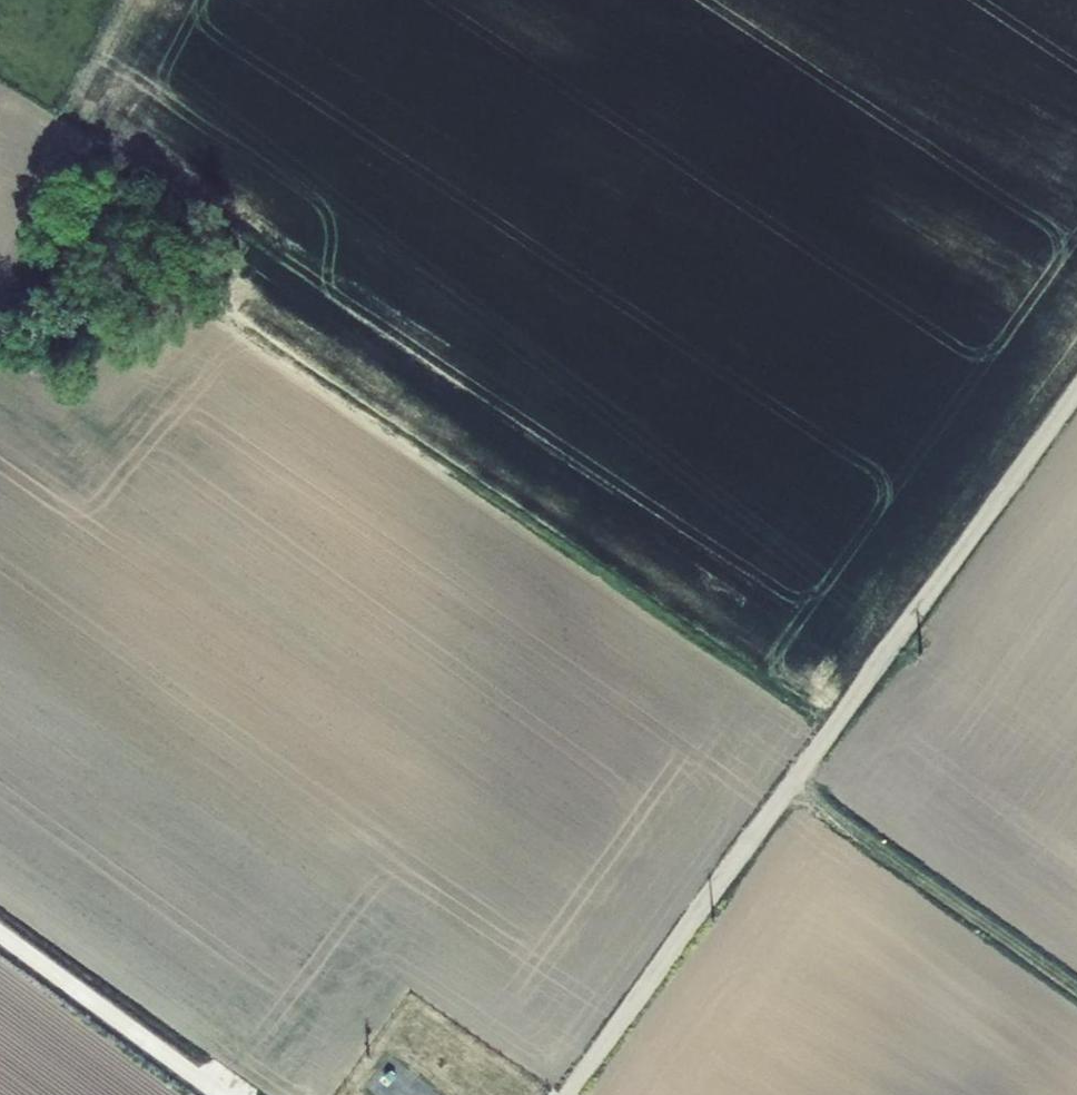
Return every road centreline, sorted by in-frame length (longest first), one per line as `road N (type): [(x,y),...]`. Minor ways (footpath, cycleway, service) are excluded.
road 1 (unclassified): [(565,1094),(1076,388)]
road 2 (track): [(224,1094),(0,933)]

